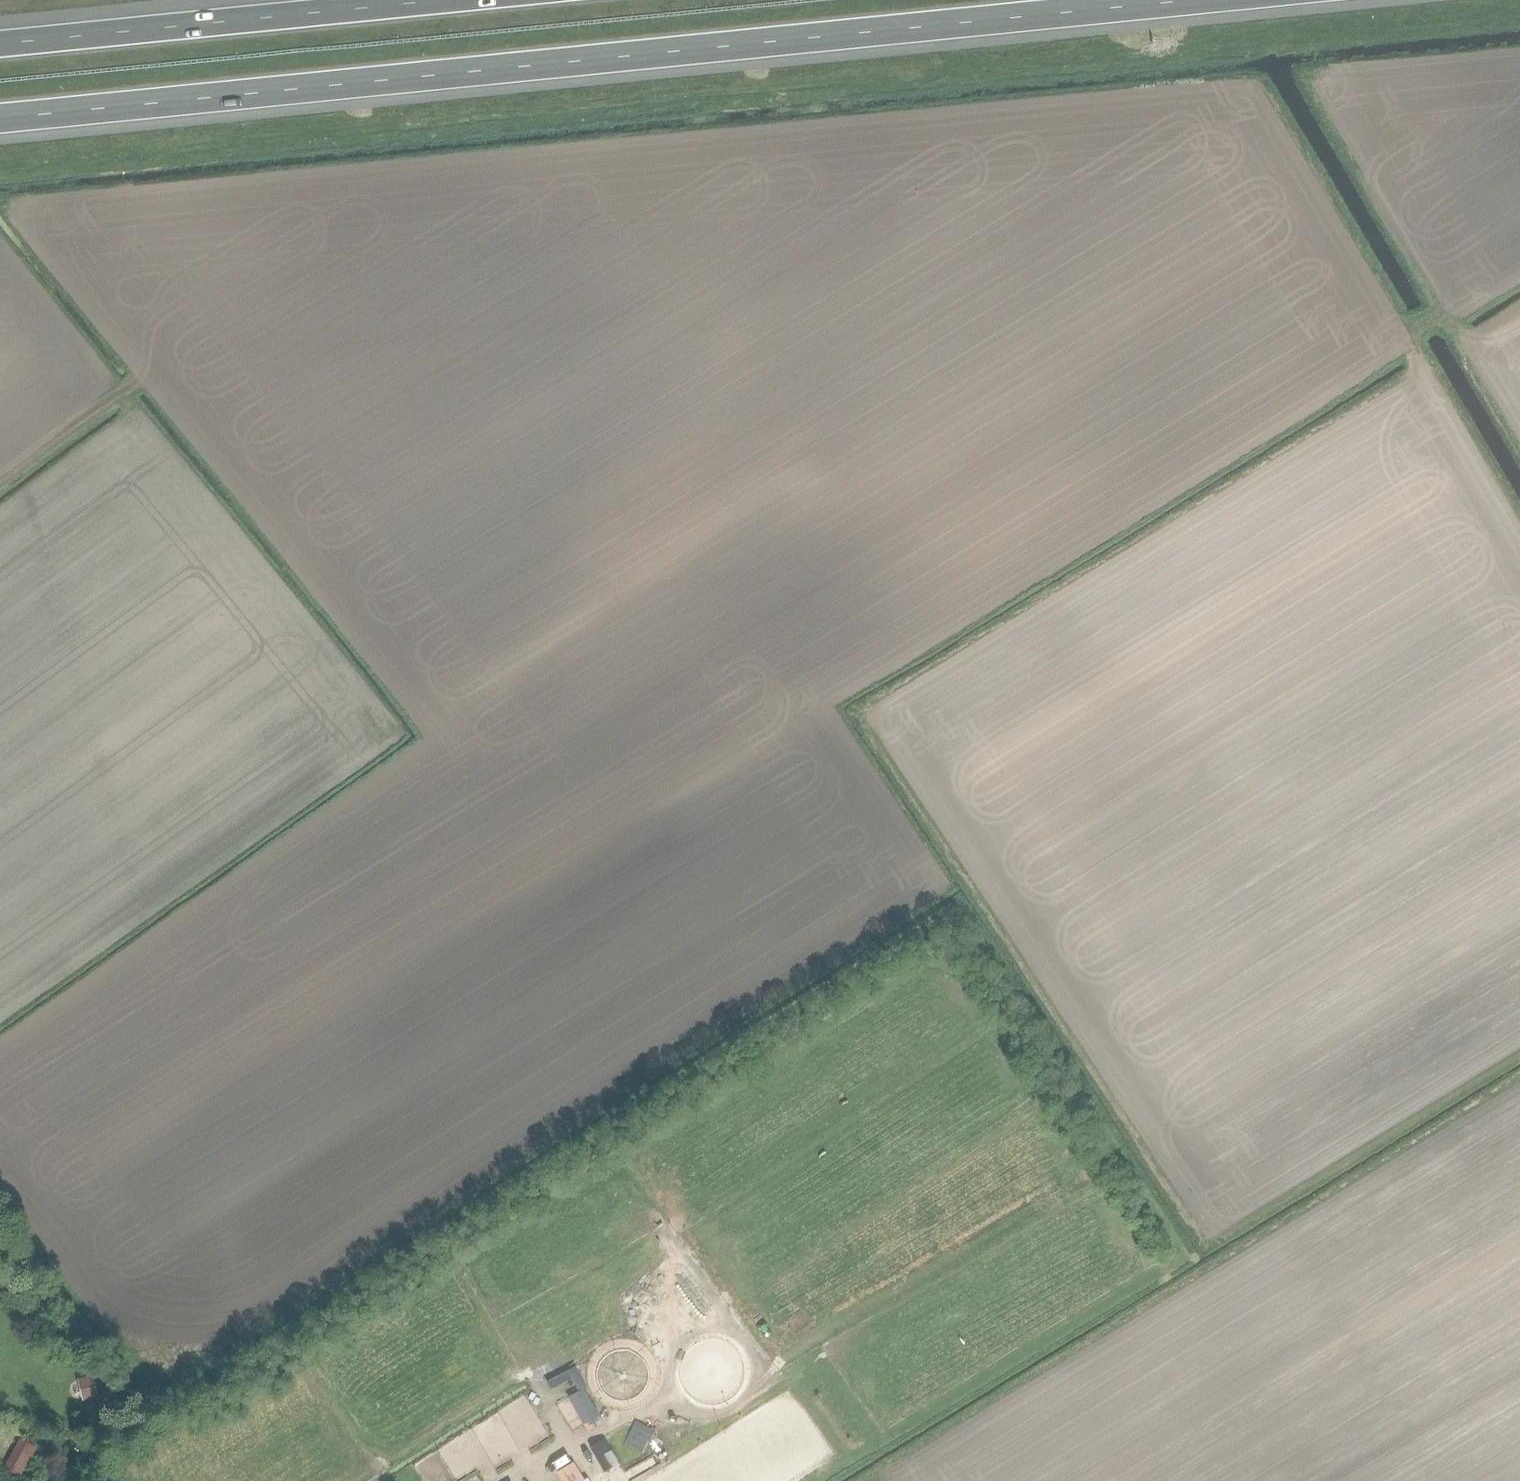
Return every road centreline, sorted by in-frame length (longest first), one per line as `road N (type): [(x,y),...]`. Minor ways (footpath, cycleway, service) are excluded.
road 1 (motorway): [(0,120),(1205,0)]
road 2 (motorway): [(444,0),(0,44)]

